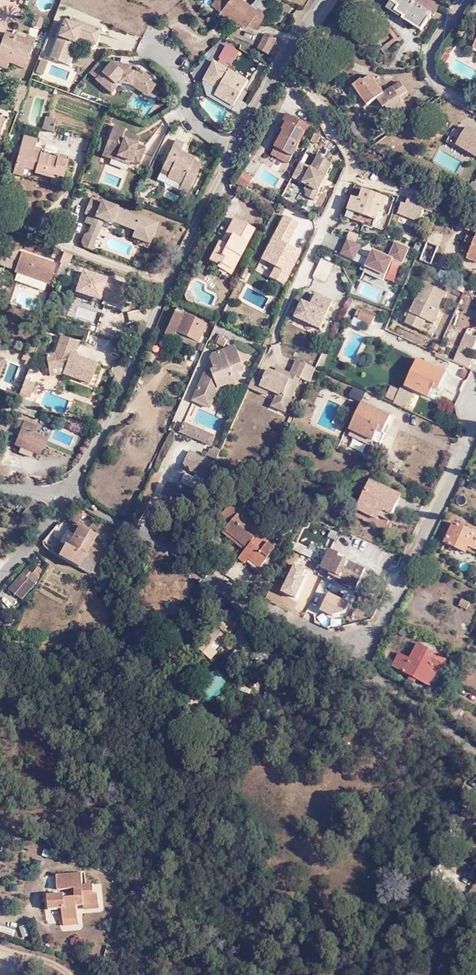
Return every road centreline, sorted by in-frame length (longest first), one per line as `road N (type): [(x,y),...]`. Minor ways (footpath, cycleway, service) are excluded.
road 1 (unclassified): [(63,501),(325,0)]
road 2 (unclassified): [(63,501),(122,523),(290,615),(360,663)]
road 3 (residential): [(475,422),(360,663)]
road 4 (unclassified): [(360,663),(475,751)]

